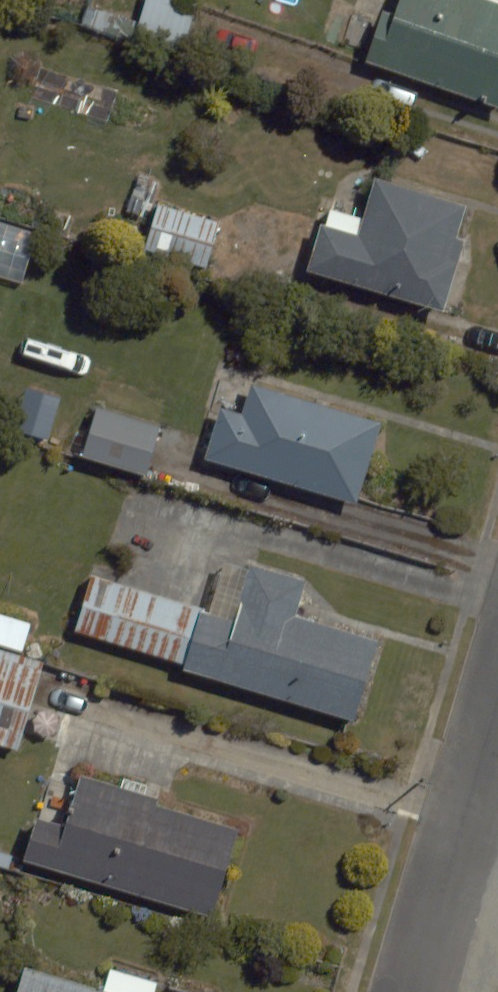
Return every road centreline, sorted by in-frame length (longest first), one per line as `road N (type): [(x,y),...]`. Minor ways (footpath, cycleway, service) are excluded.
road 1 (residential): [(419,991),(497,717)]

